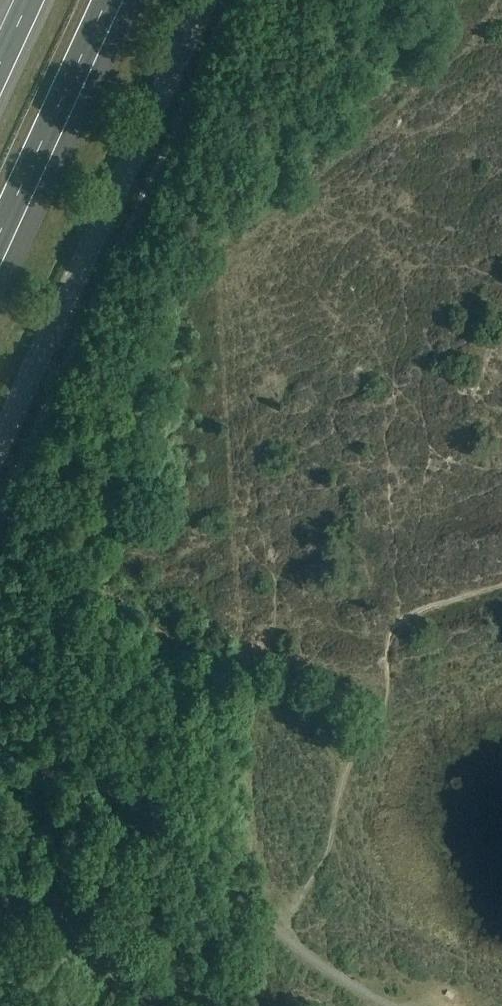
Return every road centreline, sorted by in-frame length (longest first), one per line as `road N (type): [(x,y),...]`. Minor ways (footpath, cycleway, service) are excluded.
road 1 (secondary): [(0,442),(206,0)]
road 2 (motorway): [(0,233),(108,0)]
road 3 (tertiary): [(144,1005),(87,935),(0,884)]

